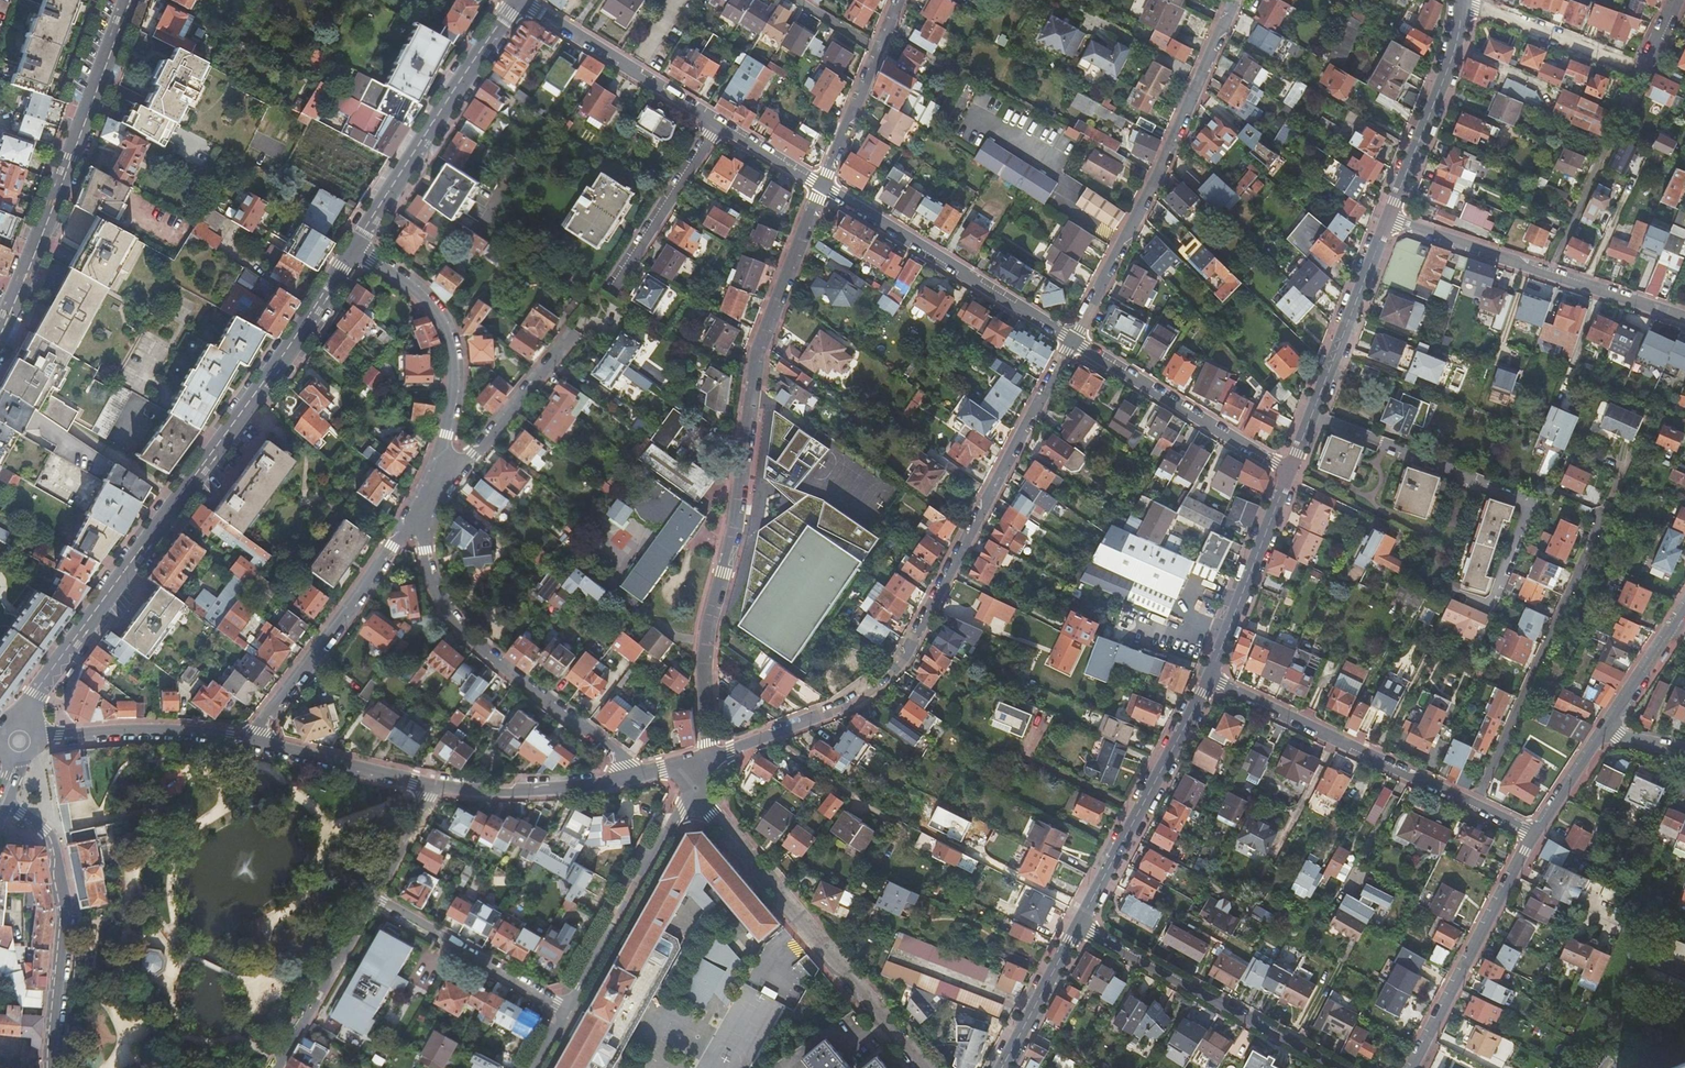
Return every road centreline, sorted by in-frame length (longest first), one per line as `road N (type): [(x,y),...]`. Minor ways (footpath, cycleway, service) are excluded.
road 1 (tertiary): [(19,741),(57,664),(284,356),(353,248)]
road 2 (residential): [(709,757),(706,631),(734,529),(756,350),(822,186)]
road 3 (residential): [(1072,341),(905,659),(860,699),(767,738)]
road 4 (residential): [(1235,0),(1072,341)]
road 5 (residential): [(636,776),(456,624),(425,550),(429,496)]
road 6 (residential): [(924,1067),(701,803),(699,784)]
road 7 (tertiary): [(130,0),(0,335)]
road 8 (residential): [(1603,515),(1474,806)]
road 9 (residential): [(1389,219),(1684,318)]
road 10 (residential): [(429,496),(247,740)]
road 11 (tertiary): [(353,248),(517,0)]
road 12 (residential): [(51,1067),(67,906),(54,839),(1,801)]
road 13 (residential): [(1209,678),(1474,806)]
road 14 (residential): [(822,186),(1072,341)]
road 15 (residential): [(1336,1067),(1077,928)]
road 16 (residential): [(1077,928),(1209,678)]
road 17 (residential): [(1290,472),(1389,219)]
road 18 (residential): [(353,248),(425,302),(444,332),(453,372),(442,471)]
road 19 (residential): [(699,784),(567,1012)]
road 20 (residential): [(1412,1067),(1535,836)]
road 21 (residential): [(1072,341),(1290,472)]
road 22 (residential): [(520,0),(718,125)]
road 23 (residential): [(1389,219),(1456,44),(1460,0)]
road 24 (residential): [(247,740),(162,730),(19,741)]
road 25 (residential): [(375,899),(567,1012)]
road 26 (residential): [(1209,678),(1290,472)]
road 27 (residential): [(636,776),(507,793),(434,786)]
road 28 (residential): [(278,1067),(375,899)]
road 29 (residential): [(434,786),(247,740)]
road 30 (residential): [(573,335),(475,456),(442,471)]
road 31 (residential): [(617,282),(718,125)]
road 32 (residential): [(1633,66),(1465,0)]
road 33 (residential): [(1001,1067),(1077,928)]
road 34 (residential): [(889,826),(767,738)]
road 35 (residential): [(1602,734),(1684,608)]
road 36 (residential): [(822,186),(879,48)]
road 37 (residential): [(375,899),(434,786)]
road 38 (residential): [(1535,836),(1602,734)]
road 39 (residential): [(718,125),(822,186)]

